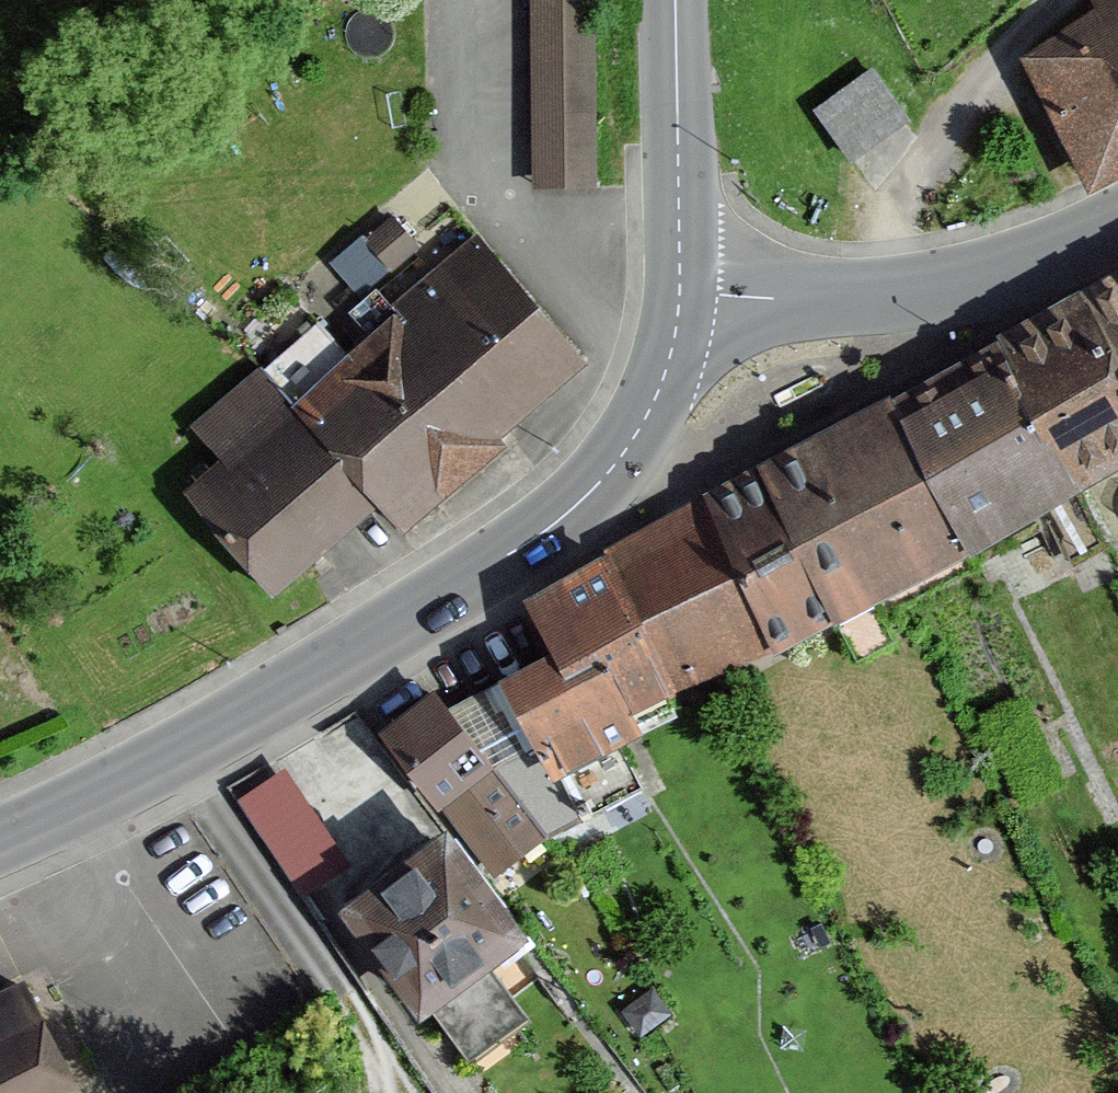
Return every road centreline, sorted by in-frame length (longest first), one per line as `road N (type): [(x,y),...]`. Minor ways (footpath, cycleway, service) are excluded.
road 1 (tertiary): [(0,840),(283,691),(562,517),(644,421),(668,363),(681,291)]
road 2 (tertiary): [(681,291),(793,298),(958,283),(1043,257),(1117,221)]
road 3 (tertiary): [(675,0),(681,291)]

